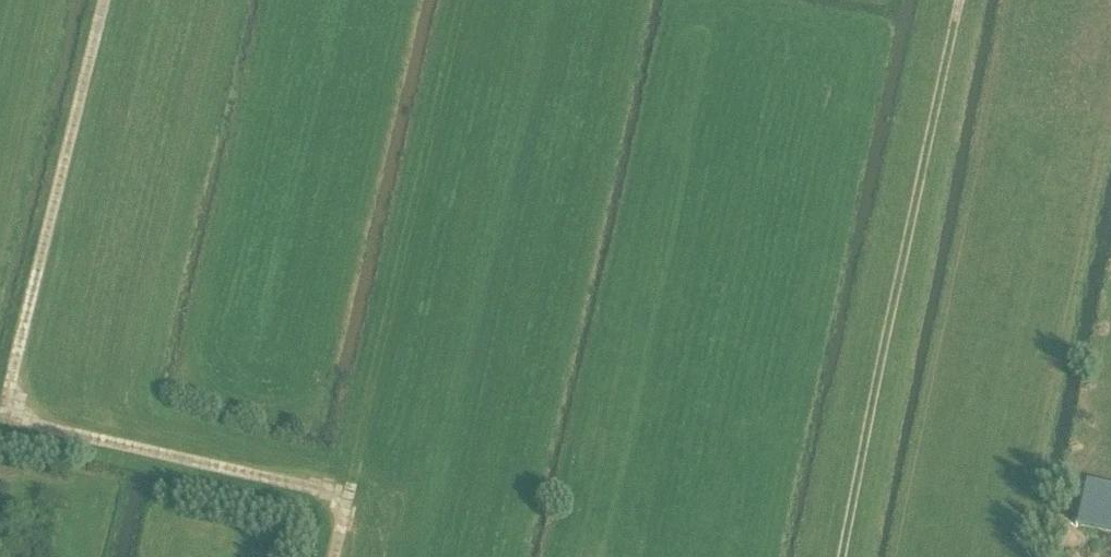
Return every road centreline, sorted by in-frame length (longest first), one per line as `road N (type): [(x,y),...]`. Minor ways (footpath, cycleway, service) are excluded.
road 1 (track): [(109,0),(9,397),(26,420),(351,493),(335,556)]
road 2 (track): [(841,556),(960,0)]

